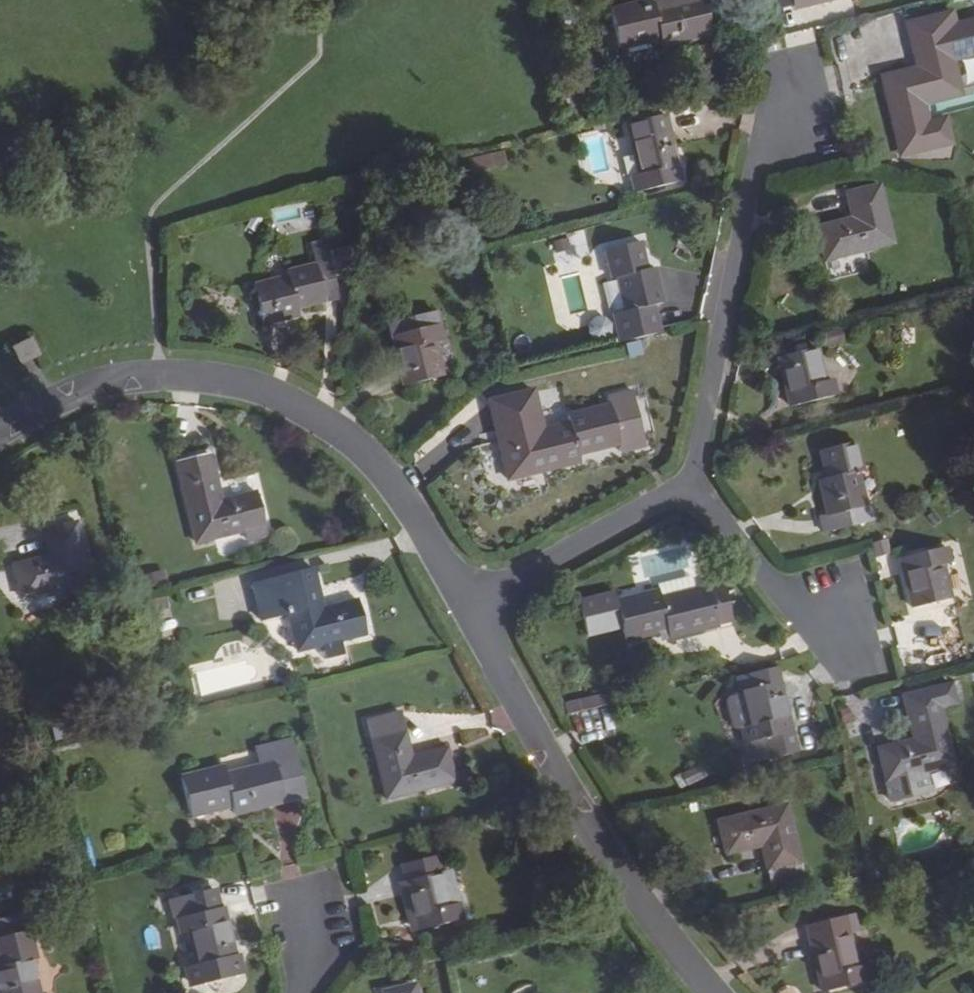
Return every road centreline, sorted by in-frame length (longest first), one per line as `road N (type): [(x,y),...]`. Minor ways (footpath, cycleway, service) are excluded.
road 1 (residential): [(0,435),(49,408),(155,386),(207,386),(265,404),(328,432),(387,495),(466,606)]
road 2 (residential): [(466,606),(588,827),(715,992)]
road 3 (residential): [(815,125),(760,137),(695,498)]
road 4 (residential): [(695,498),(466,606)]
road 5 (residential): [(695,498),(825,645),(852,637)]

